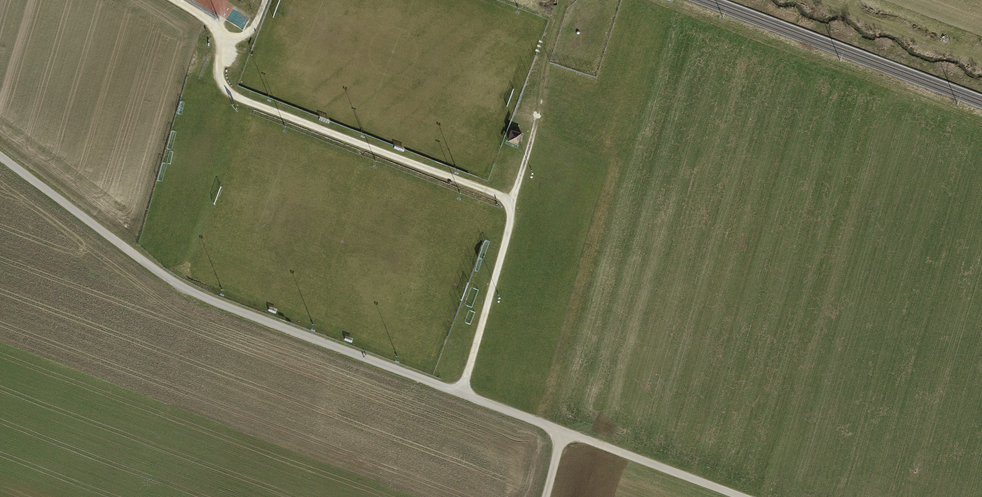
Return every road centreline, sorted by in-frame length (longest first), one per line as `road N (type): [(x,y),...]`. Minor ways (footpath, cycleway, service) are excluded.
road 1 (track): [(0,155),(193,294),(460,394)]
road 2 (track): [(509,201),(236,97),(220,76),(223,43),(211,23),(172,0)]
road 3 (track): [(981,117),(658,0)]
road 4 (track): [(460,394),(741,496)]
road 5 (track): [(567,0),(543,58),(538,117),(509,201)]
road 6 (track): [(460,394),(509,201)]

